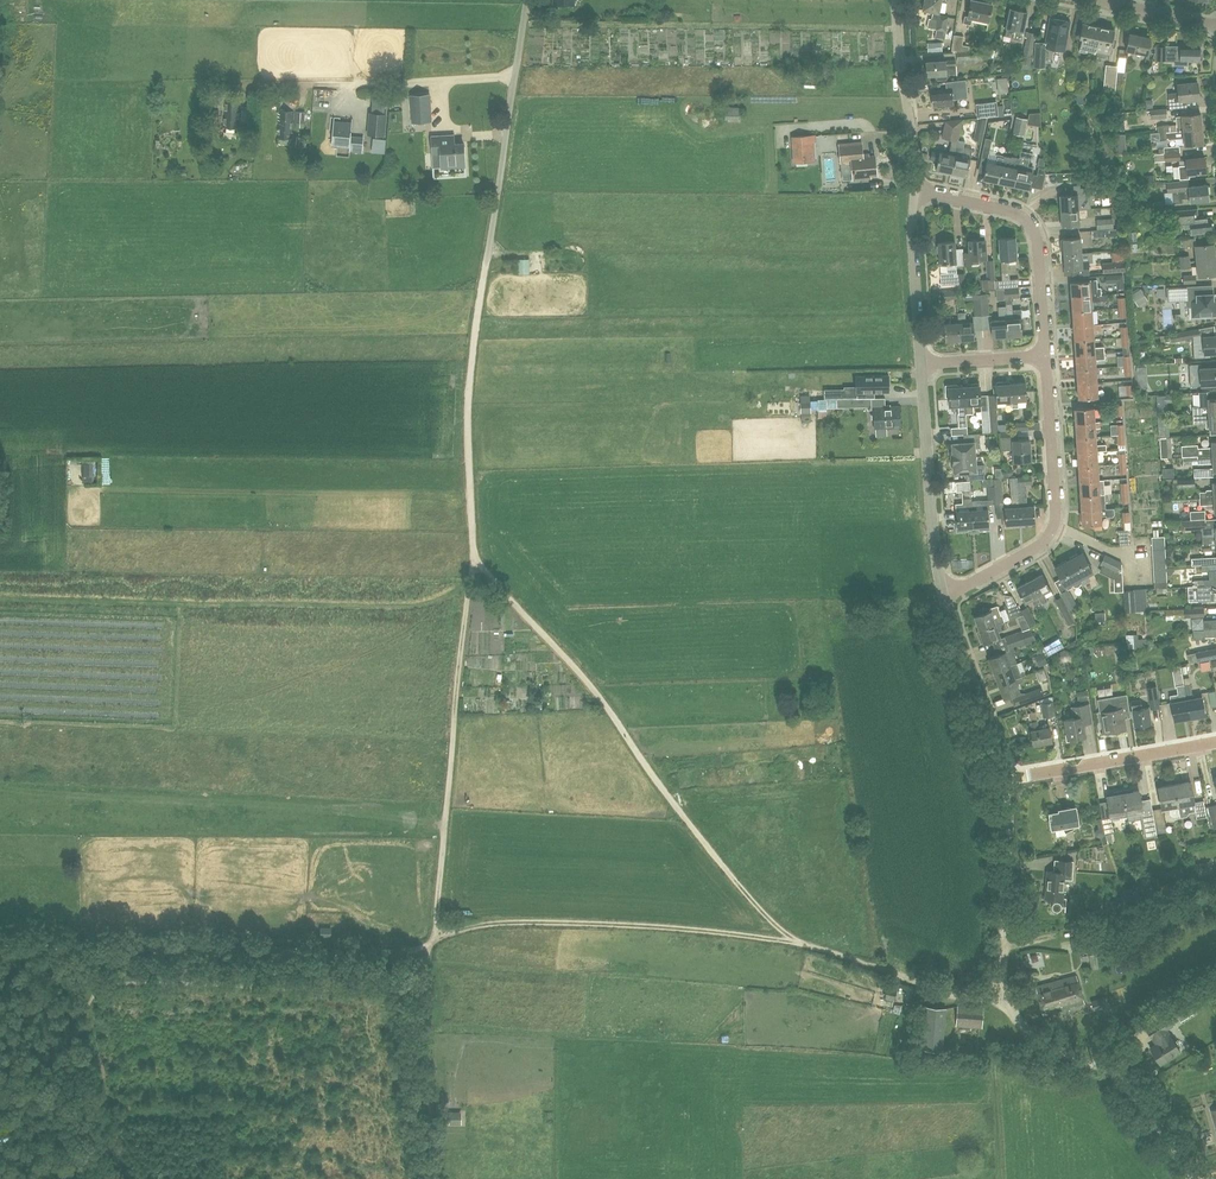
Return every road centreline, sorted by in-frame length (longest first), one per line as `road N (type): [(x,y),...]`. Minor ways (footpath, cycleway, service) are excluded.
road 1 (track): [(439,936),(474,555),(467,412),(474,342),(528,0)]
road 2 (track): [(800,943),(703,845),(602,699),(474,555)]
road 3 (track): [(427,951),(439,936),(478,926),(646,927),(800,943),(895,975)]
road 4 (track): [(0,950),(427,951)]
road 5 (track): [(1190,1178),(1124,1087),(1035,1040),(1001,998),(945,994),(895,975)]
road 6 (residential): [(942,594),(1038,547),(1054,527),(1044,359)]
road 7 (residential): [(1044,359),(1037,240),(1028,224),(1014,212),(912,192)]
road 8 (residential): [(942,594),(920,366)]
road 9 (track): [(435,1178),(427,951)]
road 10 (residential): [(1006,780),(1215,742)]
road 11 (residential): [(1006,780),(942,594)]
road 12 (residential): [(912,192),(897,0)]
road 13 (track): [(1001,998),(993,1054),(1000,1178)]
road 14 (residential): [(920,366),(912,192)]
road 15 (residential): [(1005,936),(1006,780)]
road 16 (residential): [(1215,27),(1086,0)]
road 17 (residential): [(920,366),(1044,359)]

